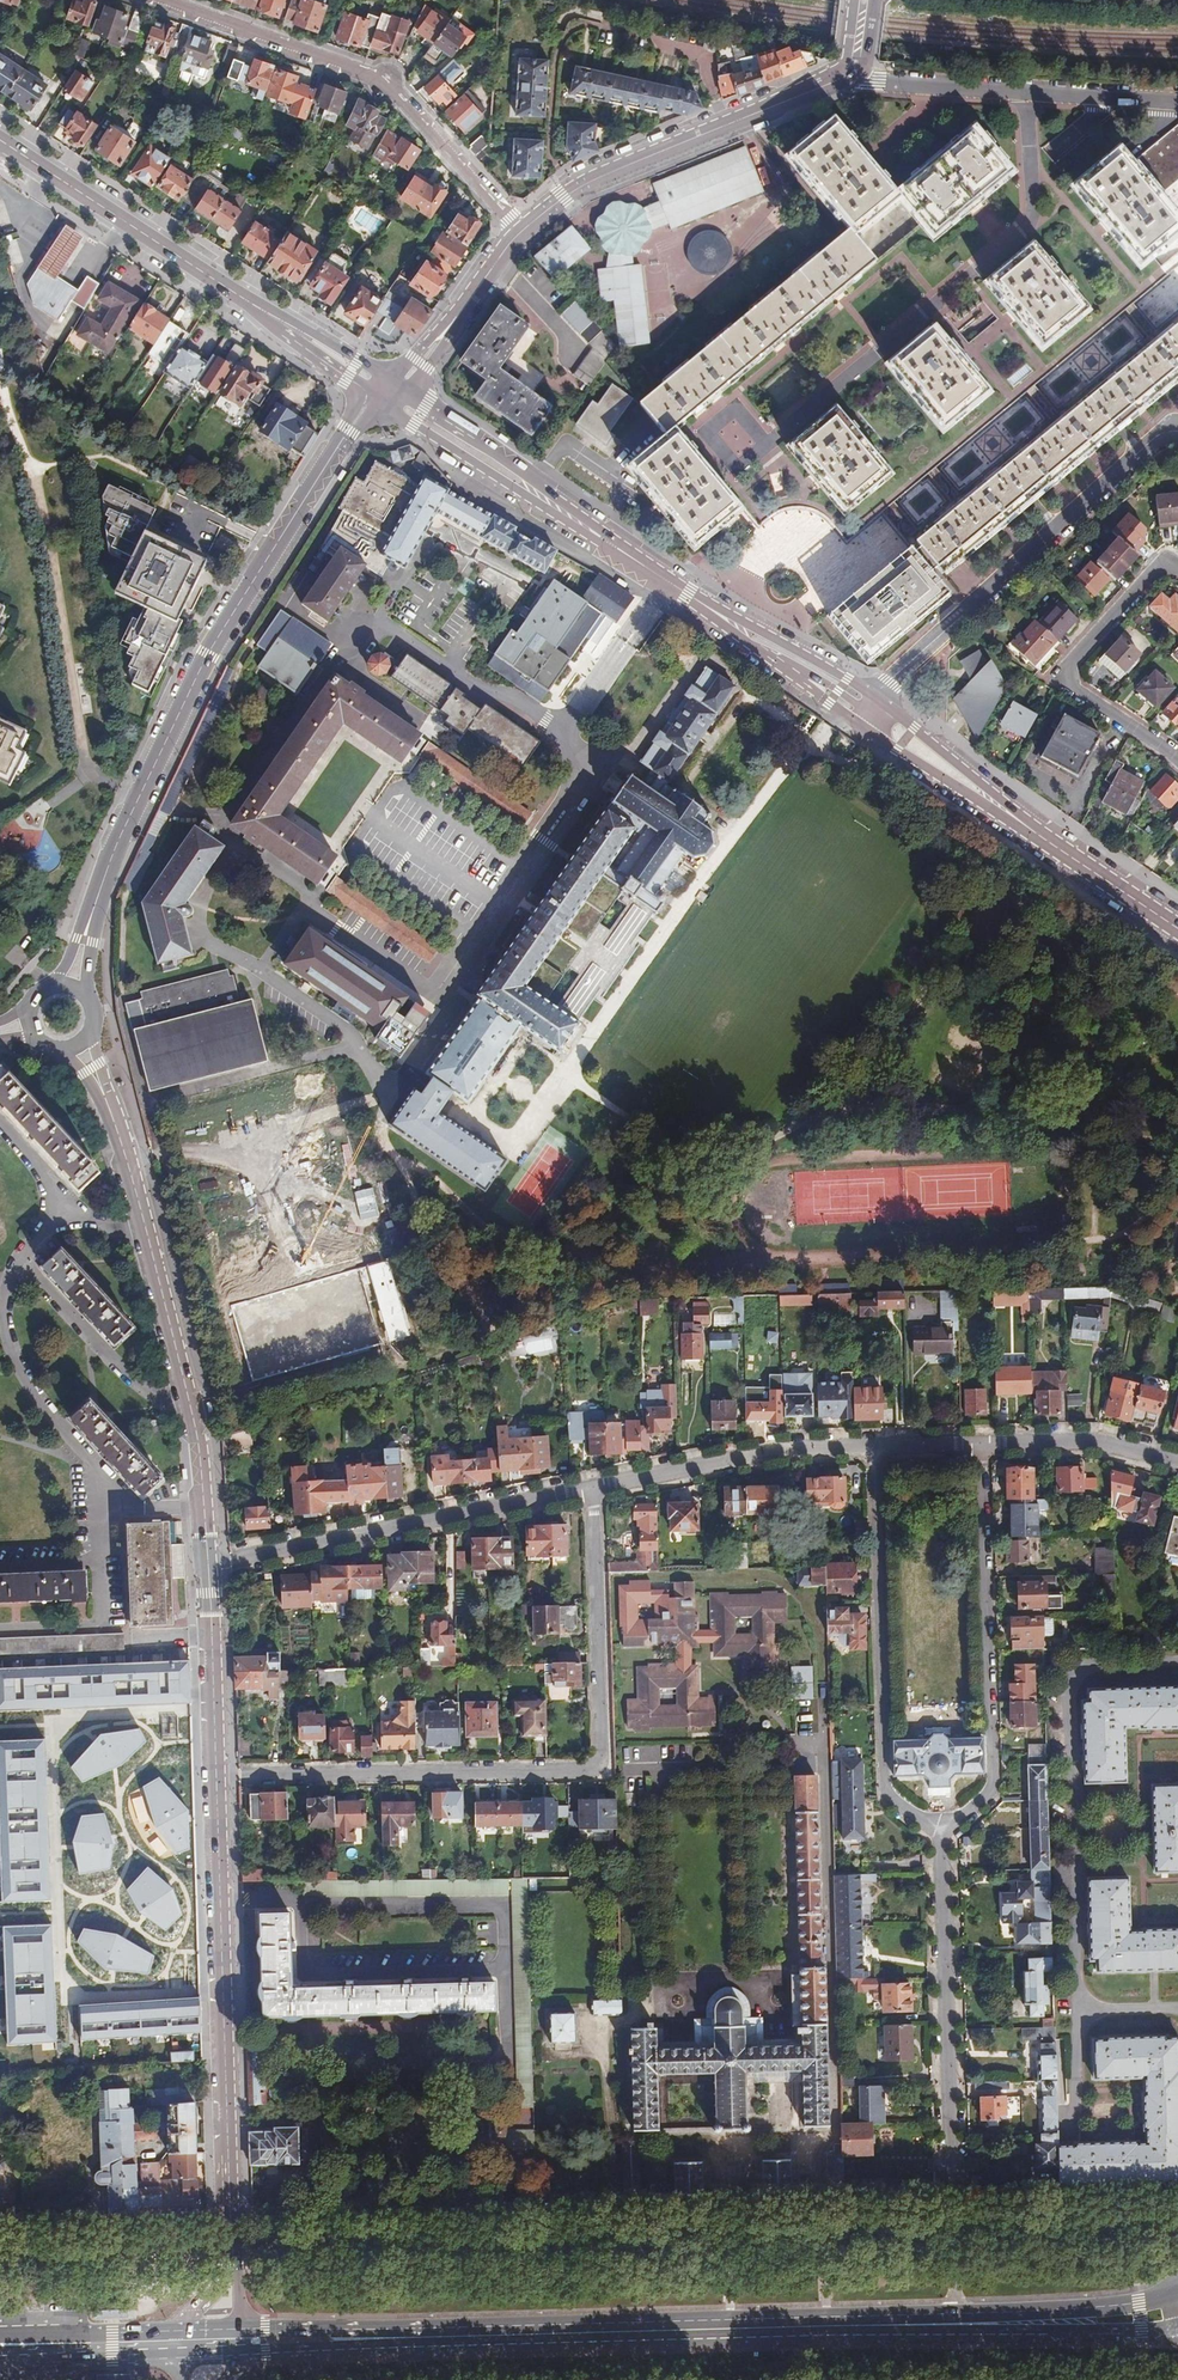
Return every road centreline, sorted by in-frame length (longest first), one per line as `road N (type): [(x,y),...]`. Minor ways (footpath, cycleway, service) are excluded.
road 1 (primary): [(296,2352),(1177,2329)]
road 2 (residential): [(230,2218),(950,2199)]
road 3 (primary): [(953,2314),(237,2329)]
road 4 (residential): [(597,1487),(607,1783),(223,1786)]
road 5 (secondary): [(349,430),(205,653),(91,911)]
road 6 (secondary): [(98,1080),(128,1152),(199,1443),(207,1561)]
road 7 (residential): [(304,1904),(495,1904),(503,1913),(505,1960),(494,1969),(317,1973),(304,1962)]
road 8 (residential): [(164,0),(381,82),(521,232)]
road 9 (secondary): [(223,1786),(230,2218)]
road 10 (residential): [(880,1447),(882,1780),(944,1829)]
road 11 (residential): [(944,1829),(995,1777),(981,1444)]
road 12 (residential): [(207,1561),(597,1487)]
road 13 (residential): [(944,1829),(950,2199)]
road 14 (tertiary): [(833,81),(598,177),(521,232)]
road 15 (residential): [(1177,100),(833,81)]
road 16 (secondary): [(0,140),(277,320)]
road 17 (residential): [(597,1487),(796,1445),(880,1447)]
road 18 (residential): [(873,696),(1055,530)]
road 19 (residential): [(0,2226),(230,2218)]
road 20 (residential): [(950,2199),(1177,2196)]
road 21 (secondary): [(207,1561),(223,1786)]
road 22 (primary): [(1177,2296),(1105,2309),(953,2314)]
road 23 (secondary): [(384,408),(570,516)]
road 24 (secondary): [(570,516),(410,390)]
road 25 (residential): [(981,1444),(1105,1442),(1177,1460)]
road 26 (secondary): [(1015,818),(1177,929)]
road 27 (secondary): [(1015,818),(873,696)]
road 28 (secondary): [(570,516),(725,619)]
road 29 (primary): [(0,2366),(181,2358)]
road 30 (primary): [(178,2330),(0,2332)]
road 31 (residential): [(1177,575),(1166,565),(1060,683)]
road 32 (secondary): [(867,732),(1015,818)]
road 33 (secondary): [(873,696),(776,638),(725,619)]
road 34 (residential): [(1060,683),(1177,767)]
road 35 (secondary): [(390,376),(277,320)]
road 36 (residential): [(772,657),(859,710),(873,696)]
road 37 (secondary): [(772,657),(867,732)]

